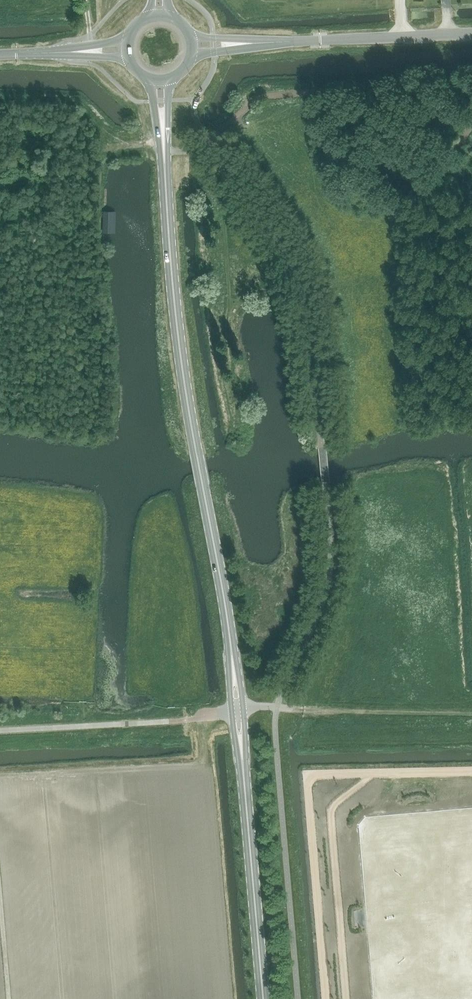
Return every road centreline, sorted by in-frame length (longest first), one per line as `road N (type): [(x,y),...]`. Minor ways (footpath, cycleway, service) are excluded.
road 1 (tertiary): [(263,998),(228,632),(184,369),(162,80)]
road 2 (unclassified): [(192,47),(471,34)]
road 3 (track): [(471,714),(276,707)]
road 4 (unclassified): [(0,55),(127,51)]

